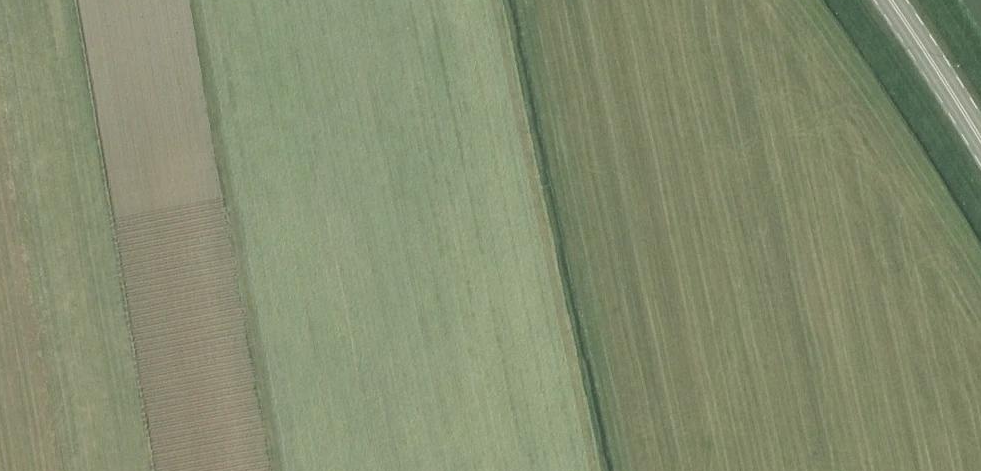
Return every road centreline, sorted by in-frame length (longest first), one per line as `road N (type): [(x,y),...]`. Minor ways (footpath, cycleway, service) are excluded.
road 1 (primary): [(980,140),(890,0)]

